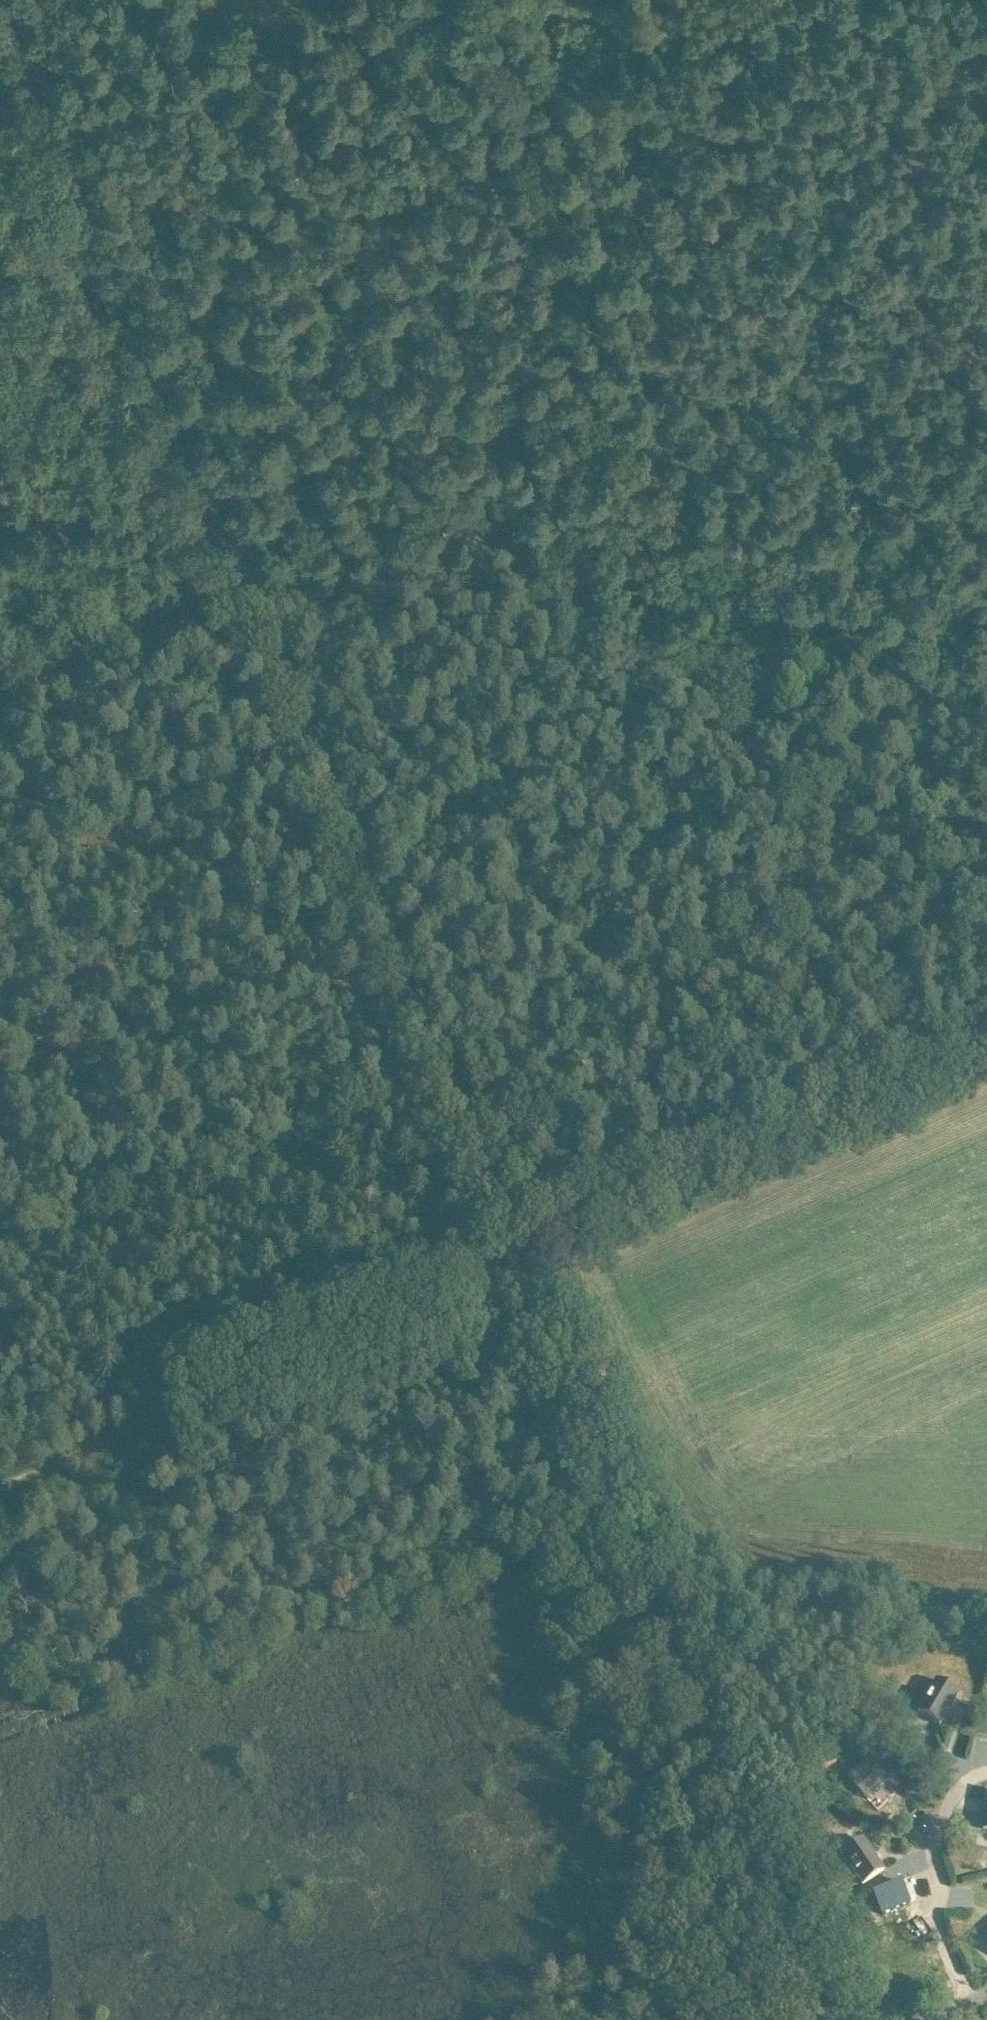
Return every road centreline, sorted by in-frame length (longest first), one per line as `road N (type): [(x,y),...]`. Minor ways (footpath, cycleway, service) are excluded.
road 1 (tertiary): [(518,1262),(0,4)]
road 2 (tertiary): [(812,2019),(518,1262)]
road 3 (unclassified): [(518,1262),(986,1043)]

